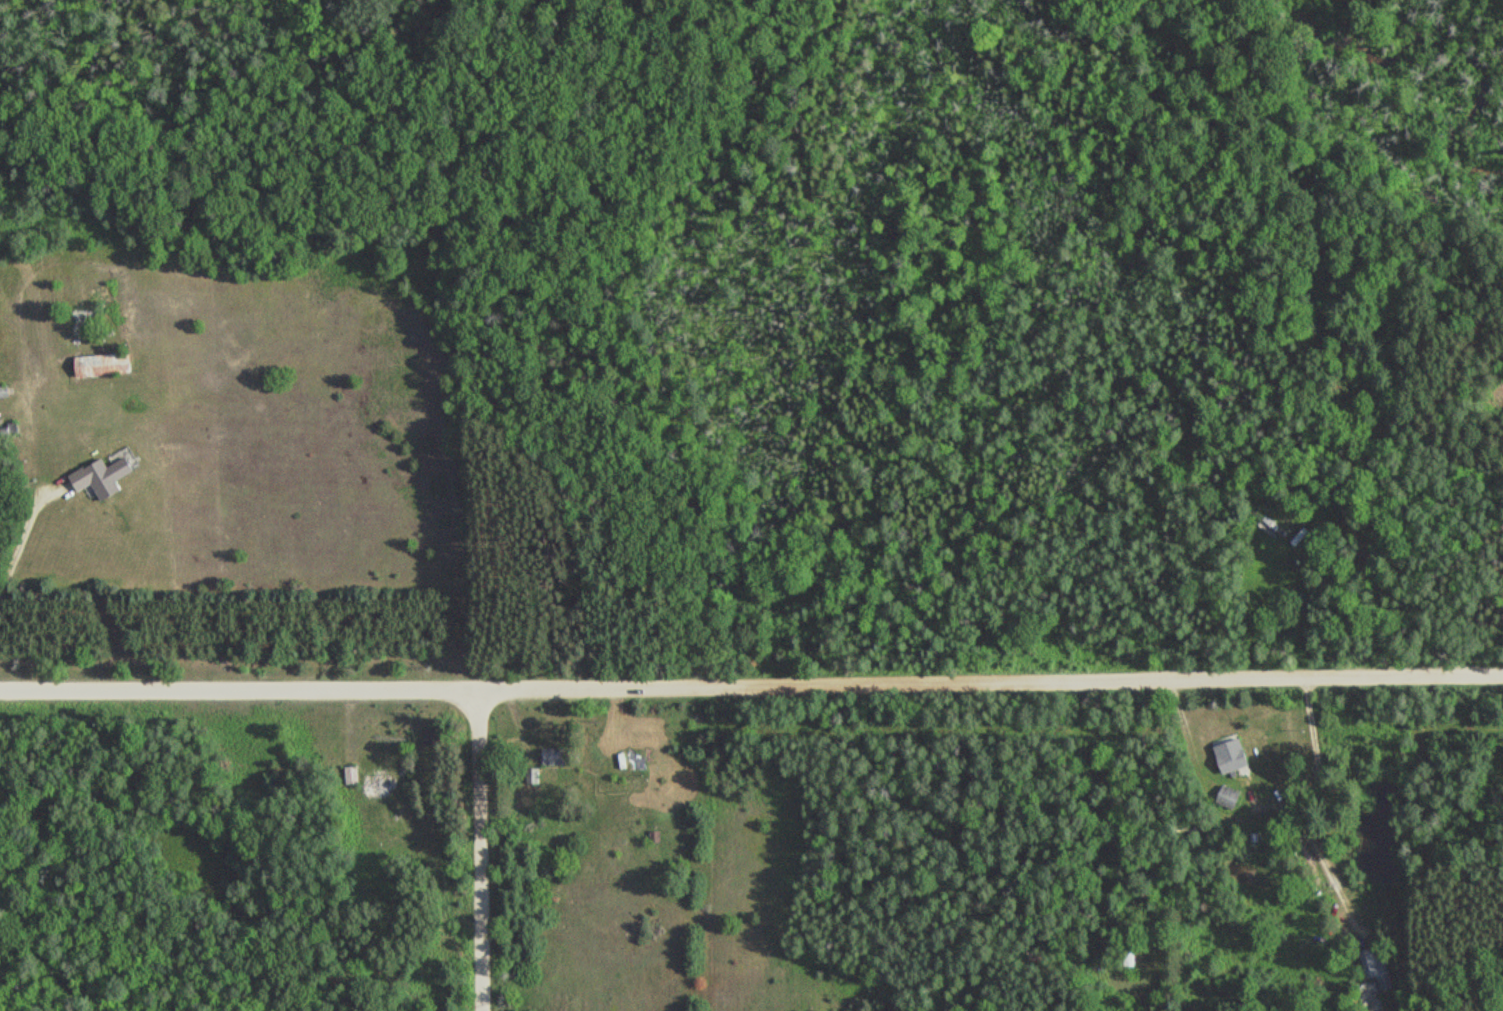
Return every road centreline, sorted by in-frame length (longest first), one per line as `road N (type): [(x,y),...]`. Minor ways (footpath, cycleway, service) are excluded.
road 1 (residential): [(1502,676),(0,689)]
road 2 (residential): [(483,1010),(481,689)]

